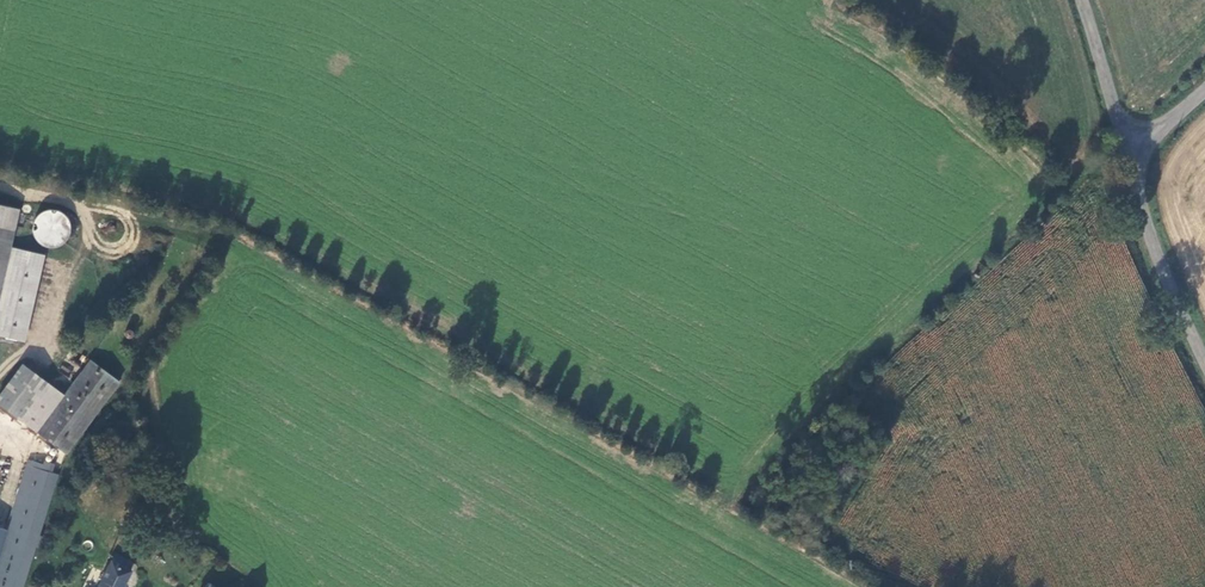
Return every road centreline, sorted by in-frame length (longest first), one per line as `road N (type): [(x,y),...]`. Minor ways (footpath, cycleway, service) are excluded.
road 1 (unclassified): [(1204,357),(1146,225),(1125,141)]
road 2 (unclassified): [(1125,141),(1082,0)]

